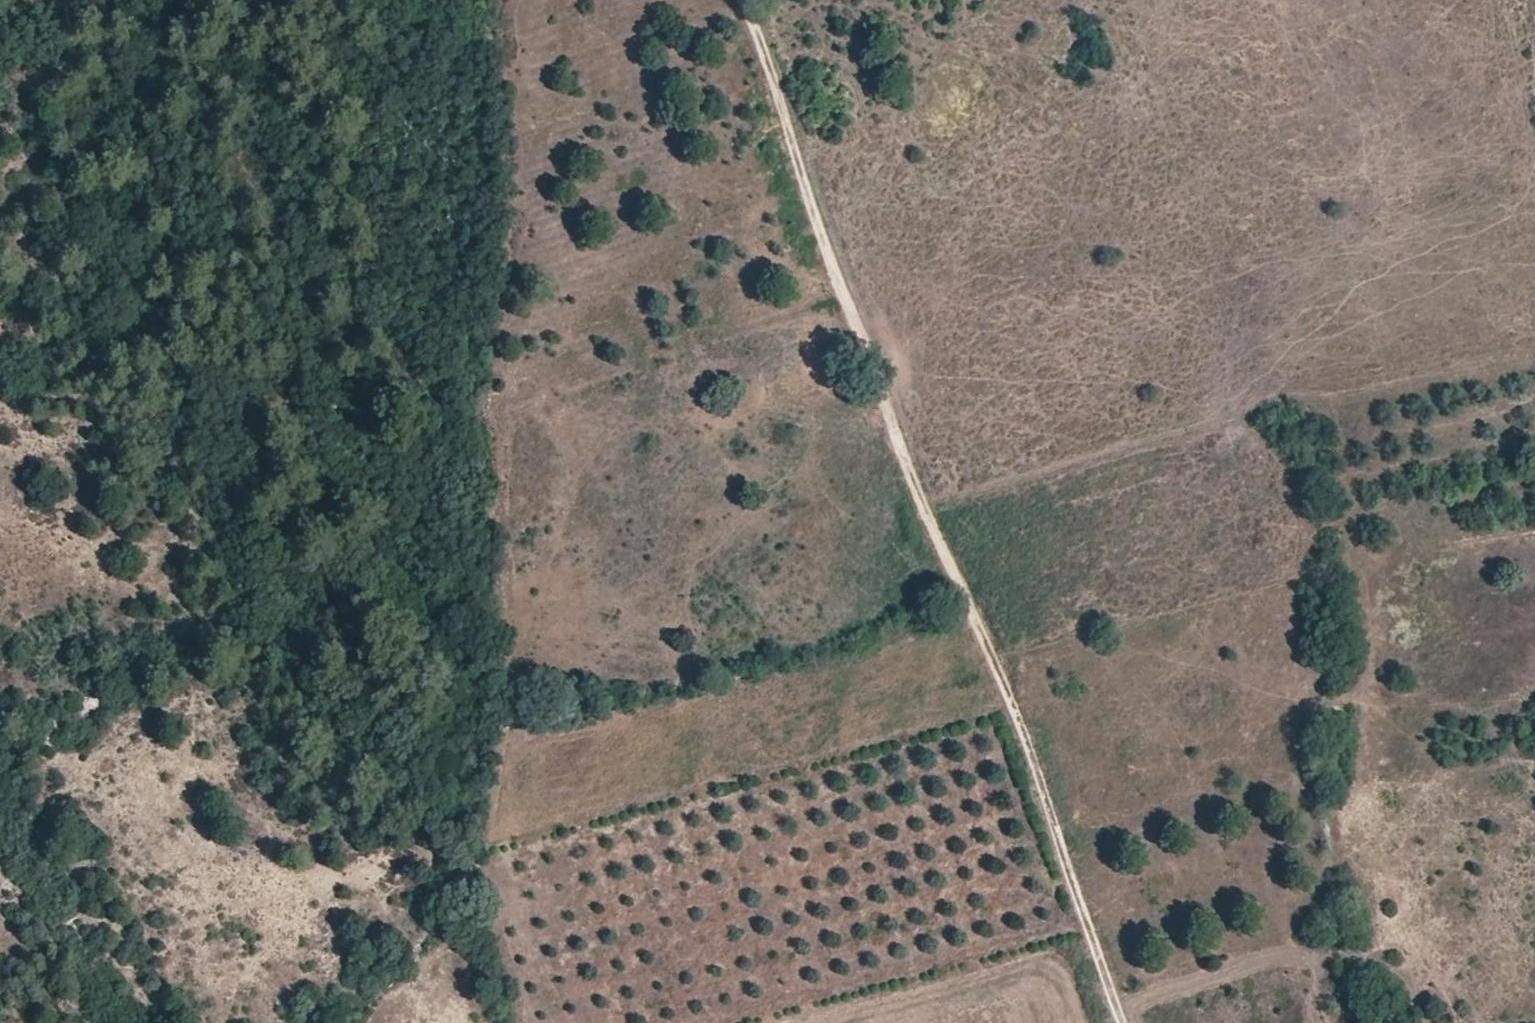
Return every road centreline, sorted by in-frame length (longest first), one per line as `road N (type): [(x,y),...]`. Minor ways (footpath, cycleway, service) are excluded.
road 1 (track): [(1128,1022),(799,183),(747,0)]
road 2 (track): [(0,834),(102,1022)]

